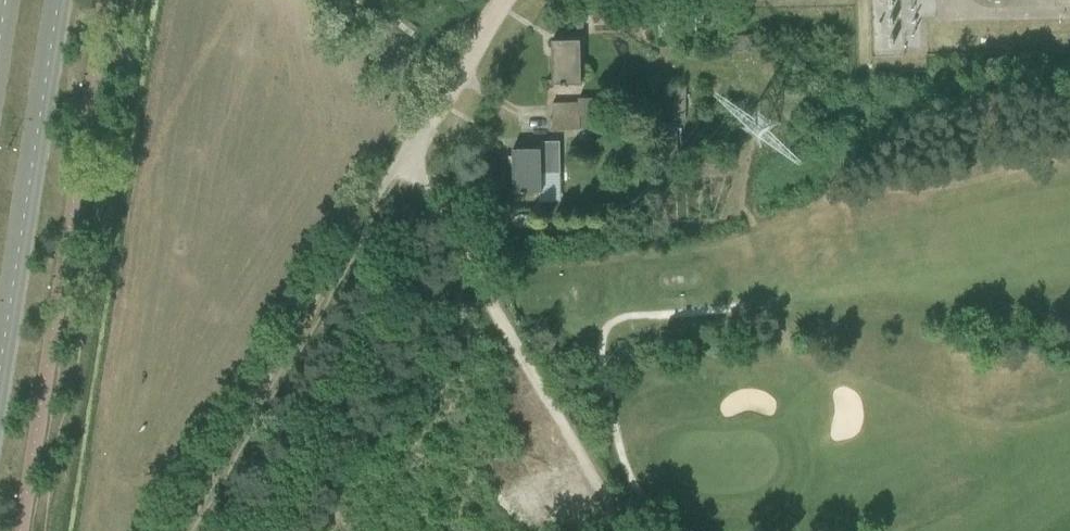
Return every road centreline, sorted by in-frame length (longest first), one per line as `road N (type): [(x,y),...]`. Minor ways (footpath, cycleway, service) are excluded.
road 1 (unclassified): [(633,530),(398,166),(498,0)]
road 2 (track): [(193,530),(406,173)]
road 3 (secondary): [(0,354),(56,0)]

